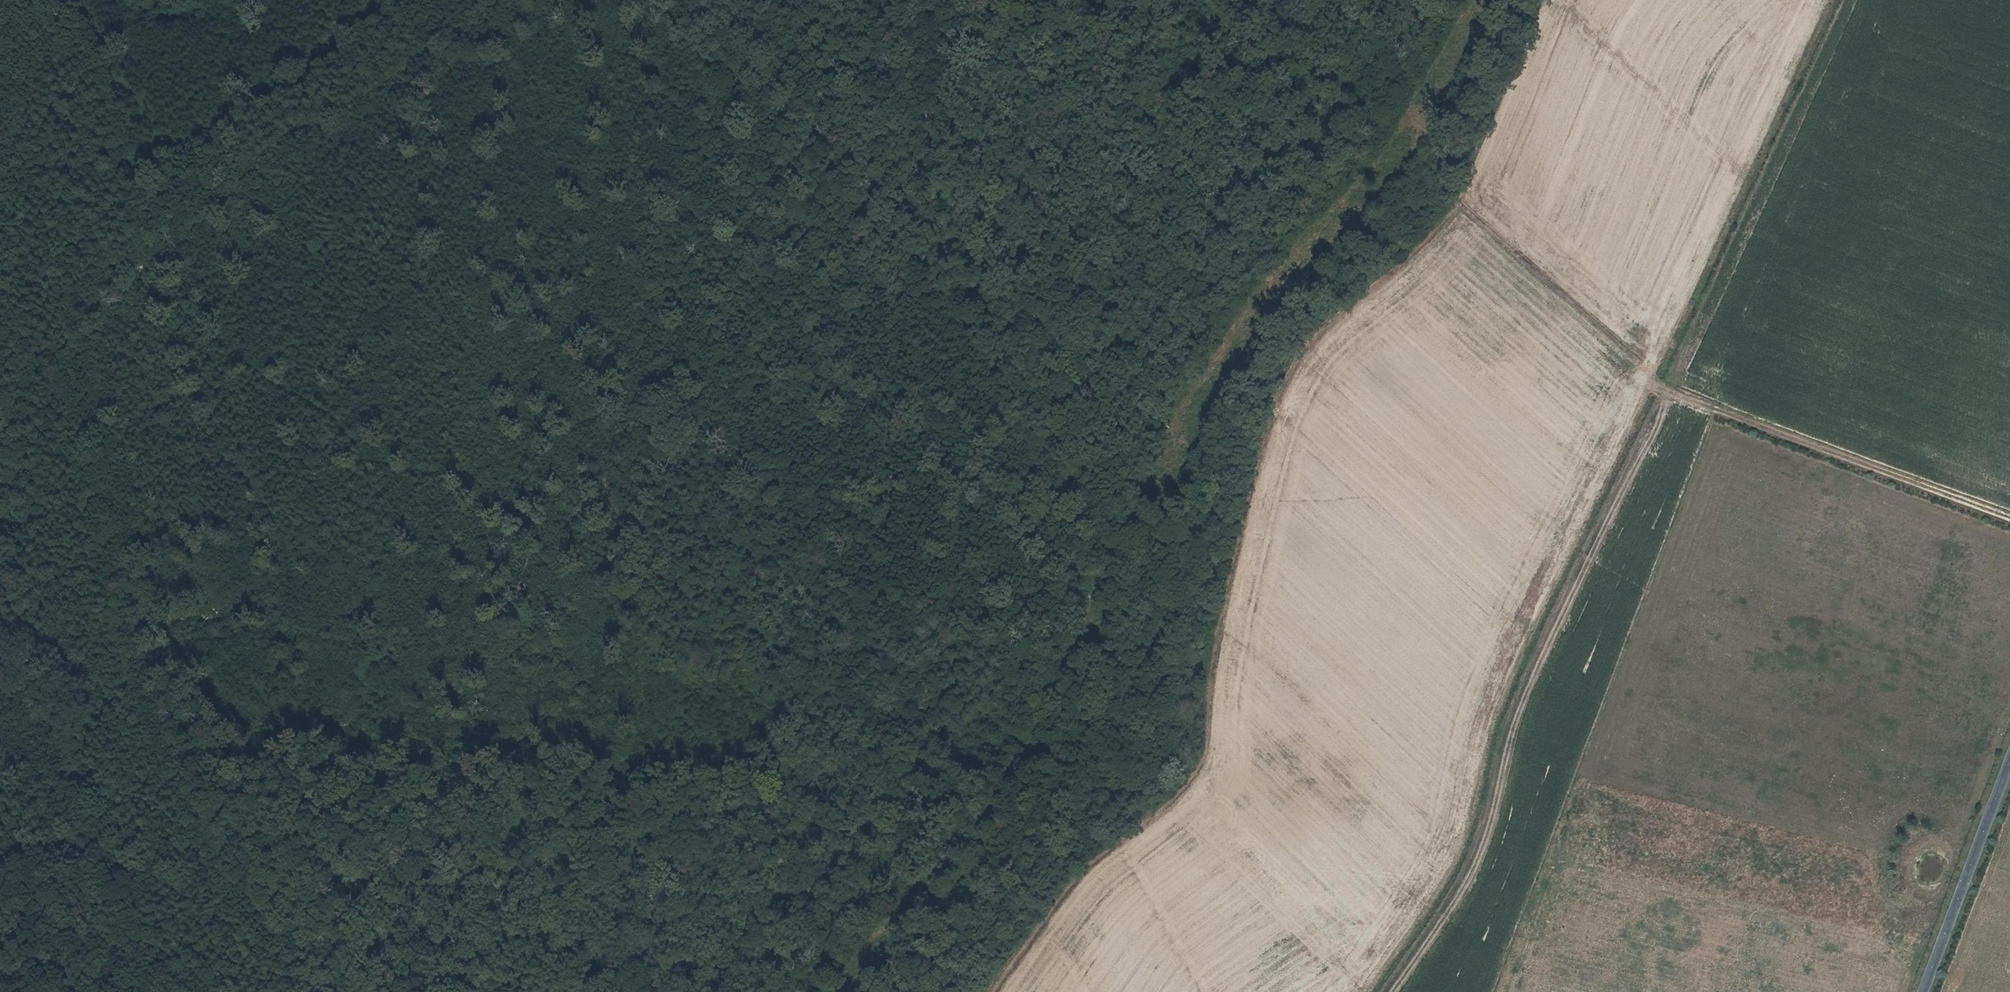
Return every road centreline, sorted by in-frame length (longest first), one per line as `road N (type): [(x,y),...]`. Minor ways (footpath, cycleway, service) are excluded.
road 1 (track): [(2009,519),(1659,389)]
road 2 (tertiary): [(2009,764),(1925,991)]

